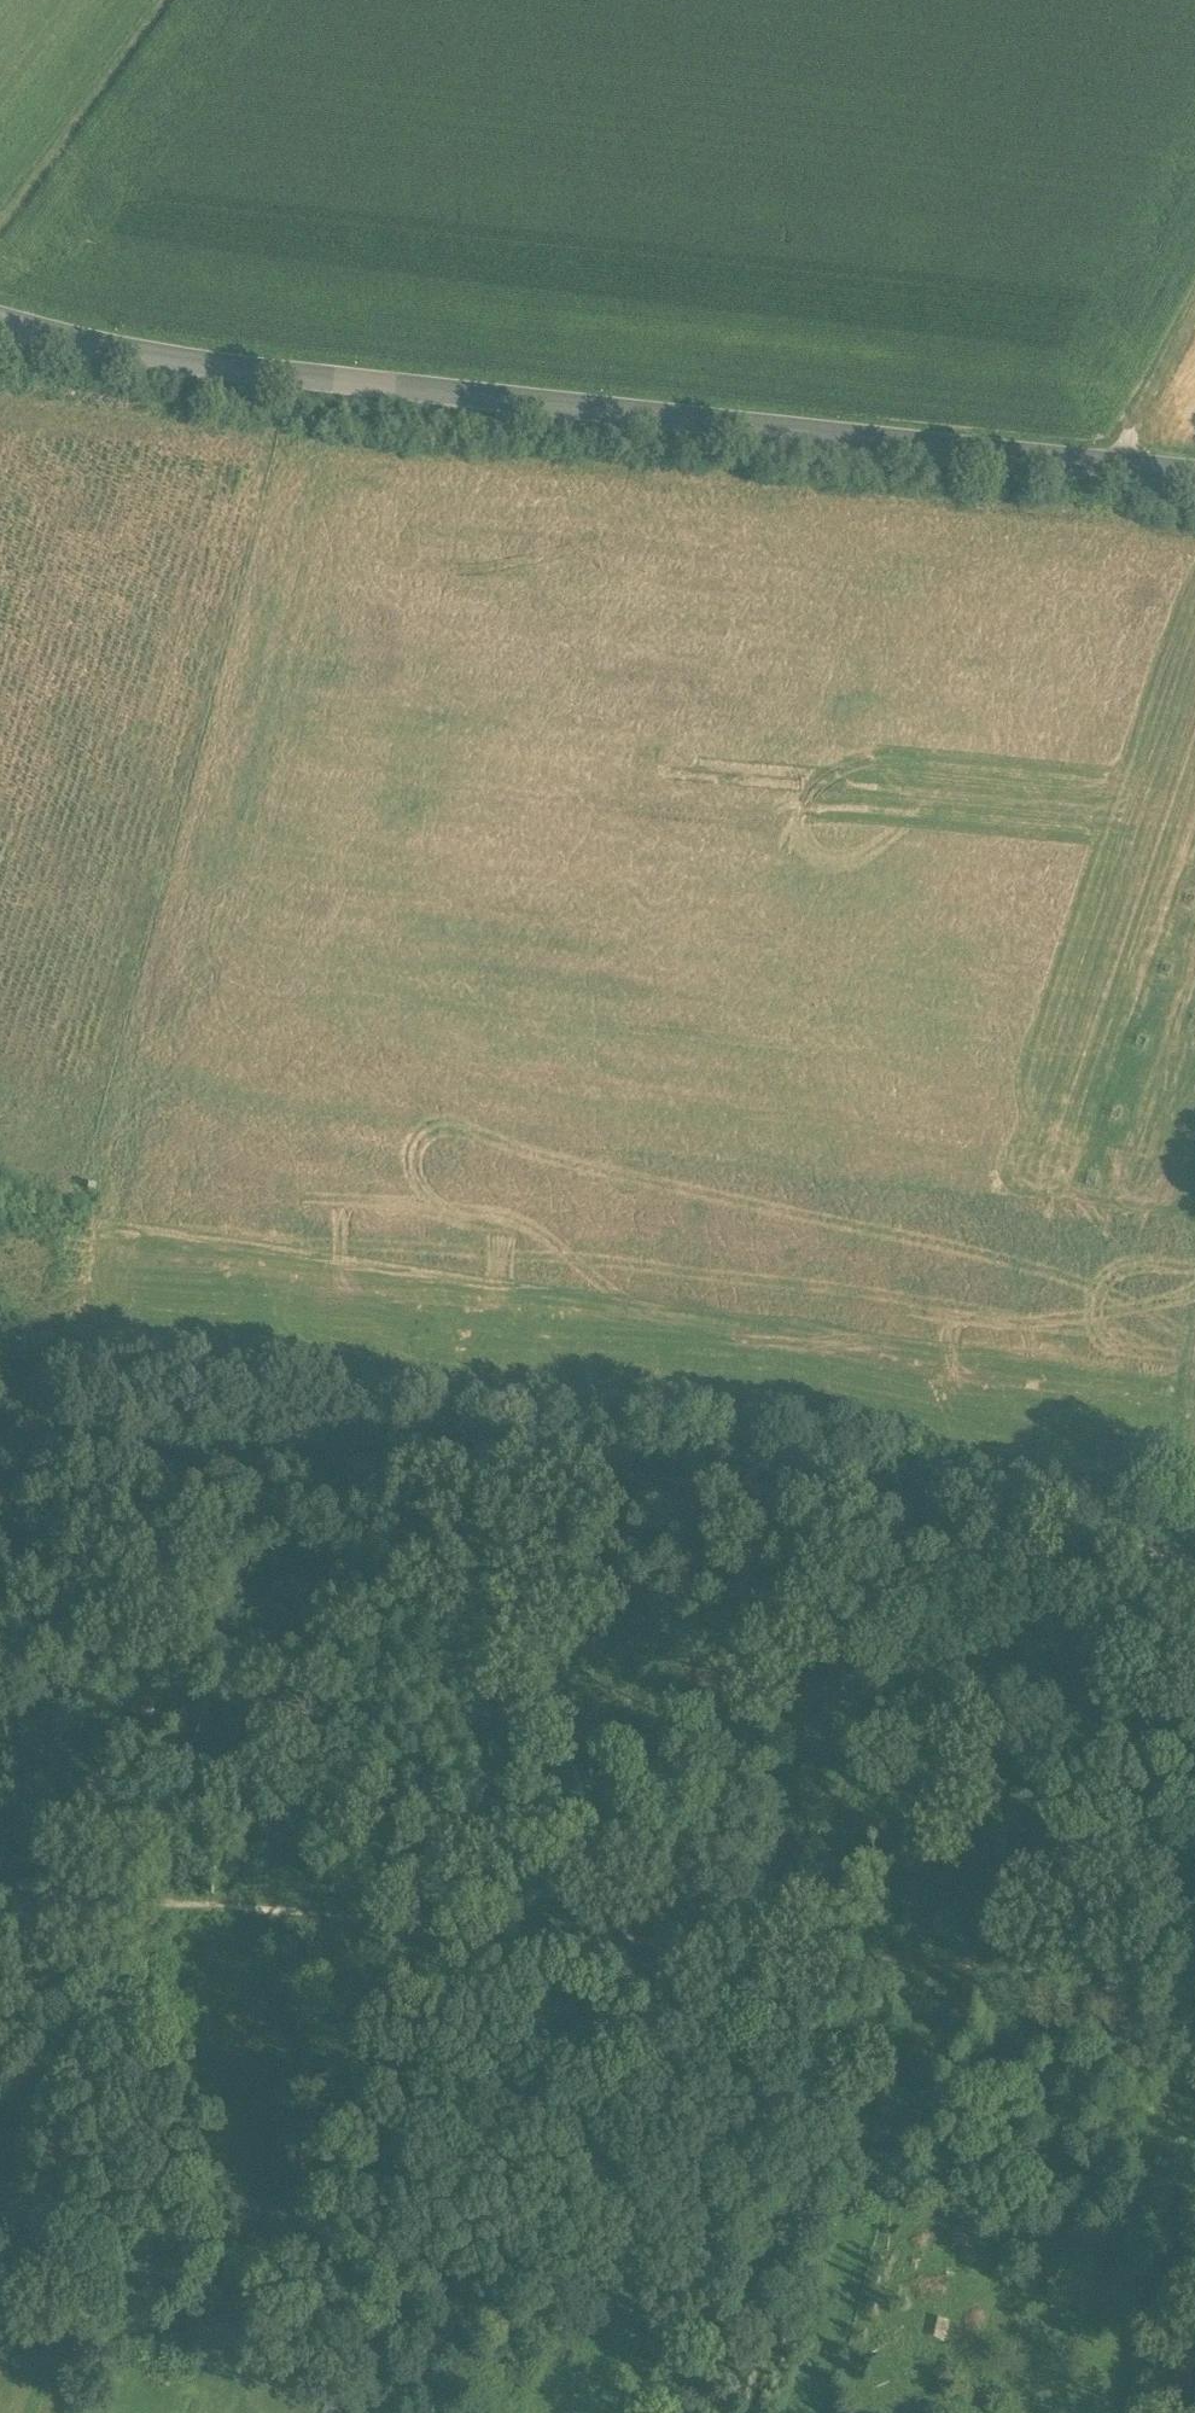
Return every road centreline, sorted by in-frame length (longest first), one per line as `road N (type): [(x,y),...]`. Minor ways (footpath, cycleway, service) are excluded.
road 1 (residential): [(0,324),(216,369),(1194,475)]
road 2 (track): [(0,1892),(1066,1989),(1194,2026)]
road 3 (unclassified): [(0,1431),(207,1452),(639,1475),(1194,1561)]
road 4 (track): [(0,228),(171,0)]
road 5 (track): [(1194,1364),(1160,1555)]
road 6 (track): [(1113,466),(1194,329)]

